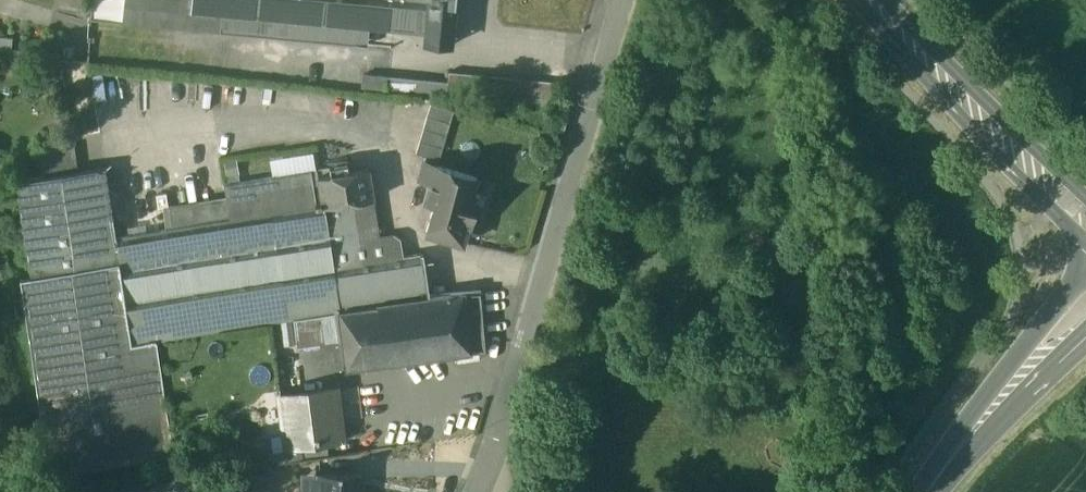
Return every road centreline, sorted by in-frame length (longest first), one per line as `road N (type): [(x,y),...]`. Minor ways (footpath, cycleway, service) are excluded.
road 1 (residential): [(477,491),(547,279),(623,0)]
road 2 (secondary): [(871,0),(1085,218)]
road 3 (secondary): [(1085,277),(960,446)]
road 4 (secondary): [(960,446),(1085,337)]

